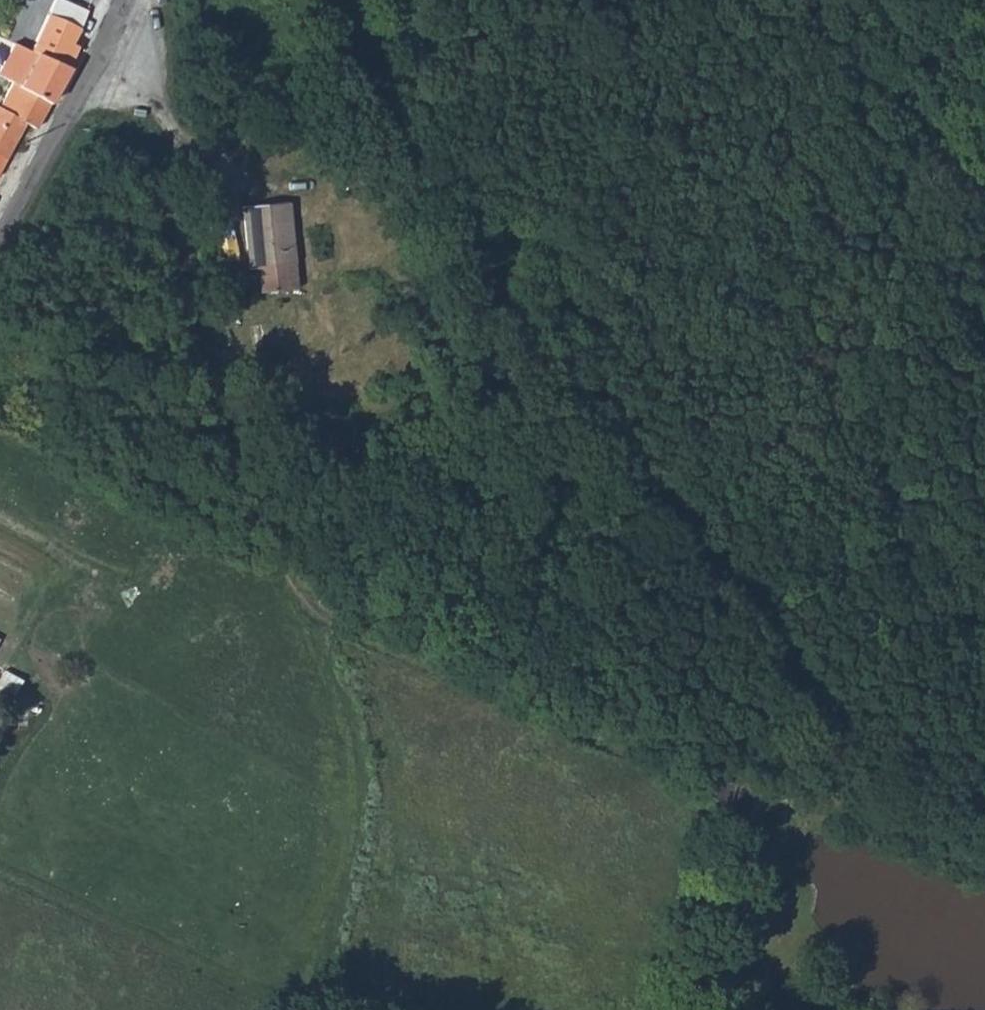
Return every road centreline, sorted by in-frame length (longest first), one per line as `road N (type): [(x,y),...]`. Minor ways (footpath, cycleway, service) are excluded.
road 1 (unclassified): [(121,0),(0,250)]

